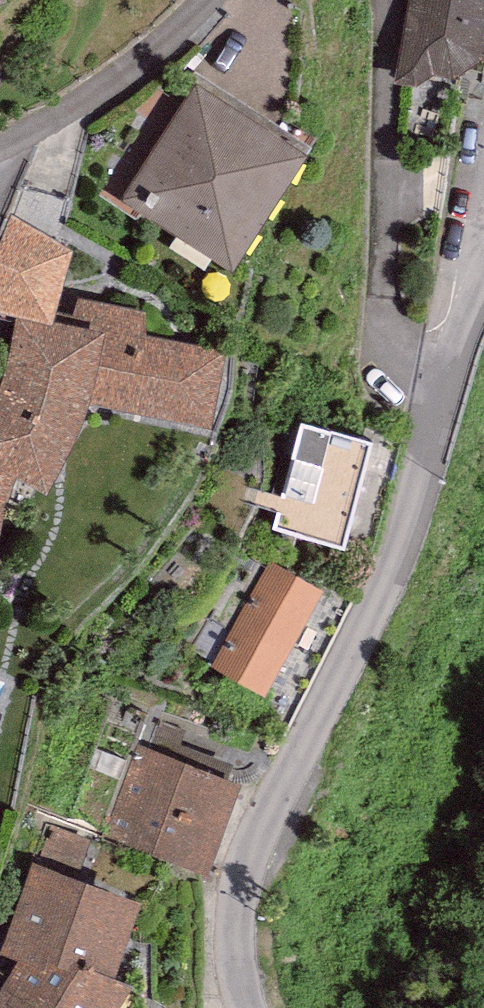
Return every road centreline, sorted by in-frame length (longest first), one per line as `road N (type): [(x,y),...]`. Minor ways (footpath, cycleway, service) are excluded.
road 1 (residential): [(436,404),(387,566),(263,810),(235,882),(231,955),(244,1007)]
road 2 (residential): [(436,404),(390,354),(394,0)]
road 3 (residential): [(197,0),(53,114),(0,142)]
road 4 (residential): [(483,266),(436,404)]

